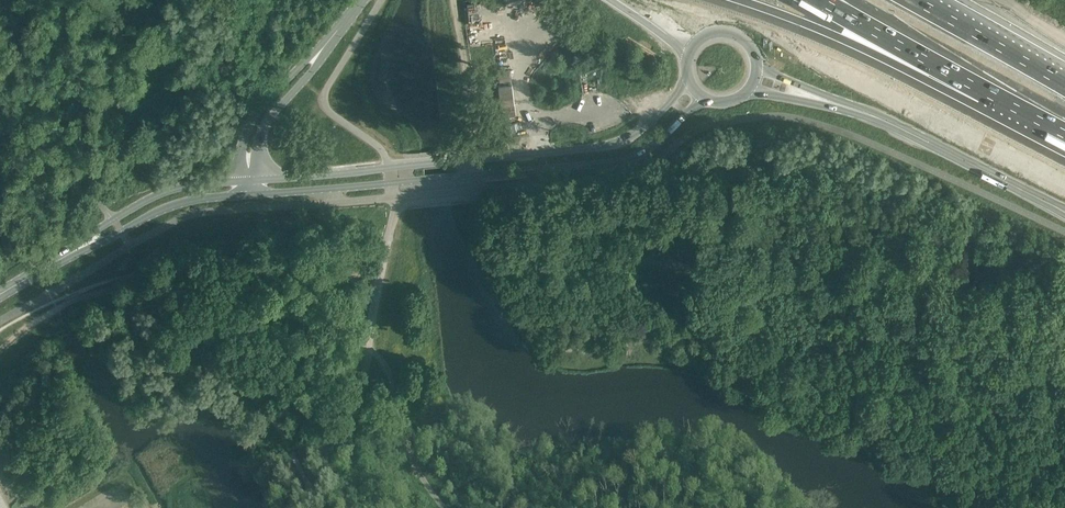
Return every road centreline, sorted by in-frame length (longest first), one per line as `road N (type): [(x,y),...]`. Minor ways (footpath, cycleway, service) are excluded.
road 1 (tertiary): [(251,195),(637,157),(706,100)]
road 2 (tertiary): [(688,81),(627,143),(259,181)]
road 3 (tertiary): [(1064,212),(832,103)]
road 4 (motorway): [(731,0),(964,91)]
road 5 (tertiary): [(72,253),(185,202),(251,195)]
road 6 (tertiary): [(241,182),(158,195),(72,253)]
road 7 (motorway): [(814,0),(964,91)]
road 8 (tertiary): [(323,48),(256,116),(241,155),(241,182)]
road 9 (tertiary): [(259,181),(268,120),(323,48)]

